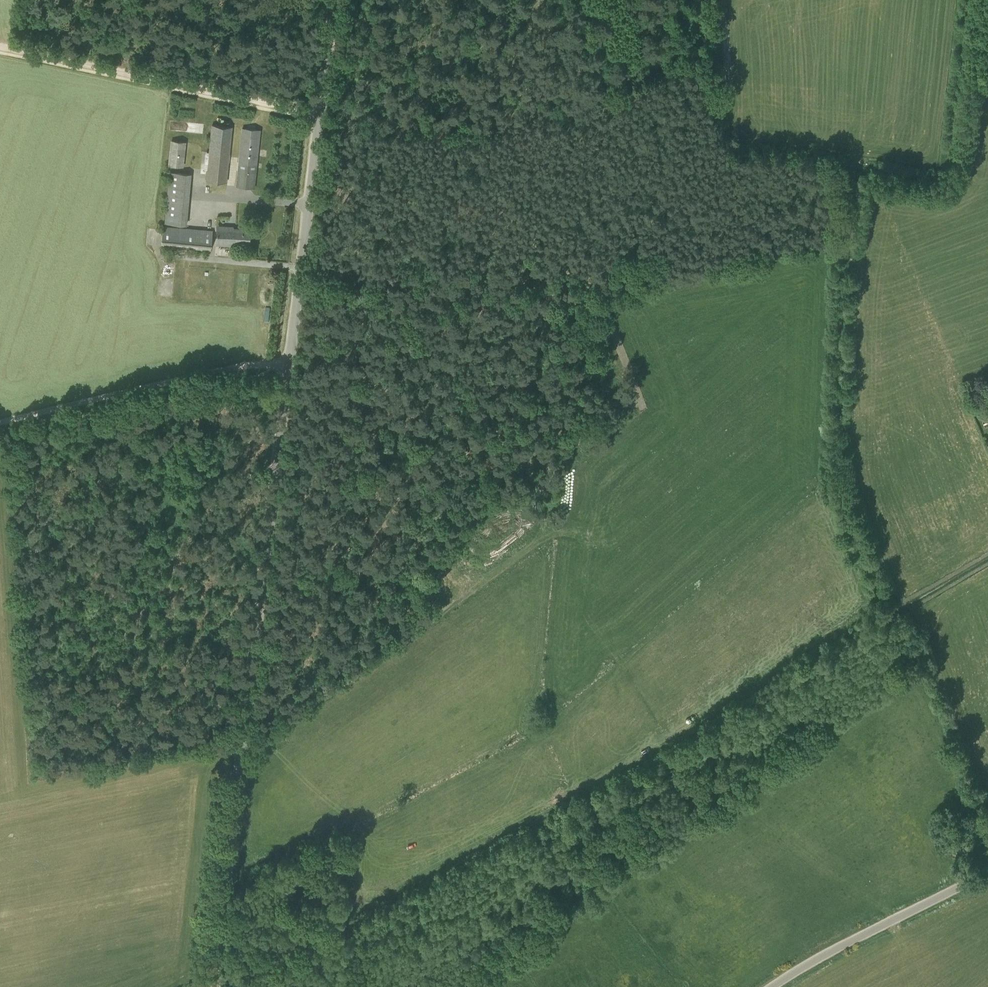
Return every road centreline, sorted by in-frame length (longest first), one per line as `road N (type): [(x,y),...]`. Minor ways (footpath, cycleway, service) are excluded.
road 1 (unclassified): [(214,986),(334,0)]
road 2 (track): [(320,113),(0,45)]
road 3 (track): [(0,421),(218,369),(290,363)]
road 4 (unclassified): [(775,986),(987,874)]

